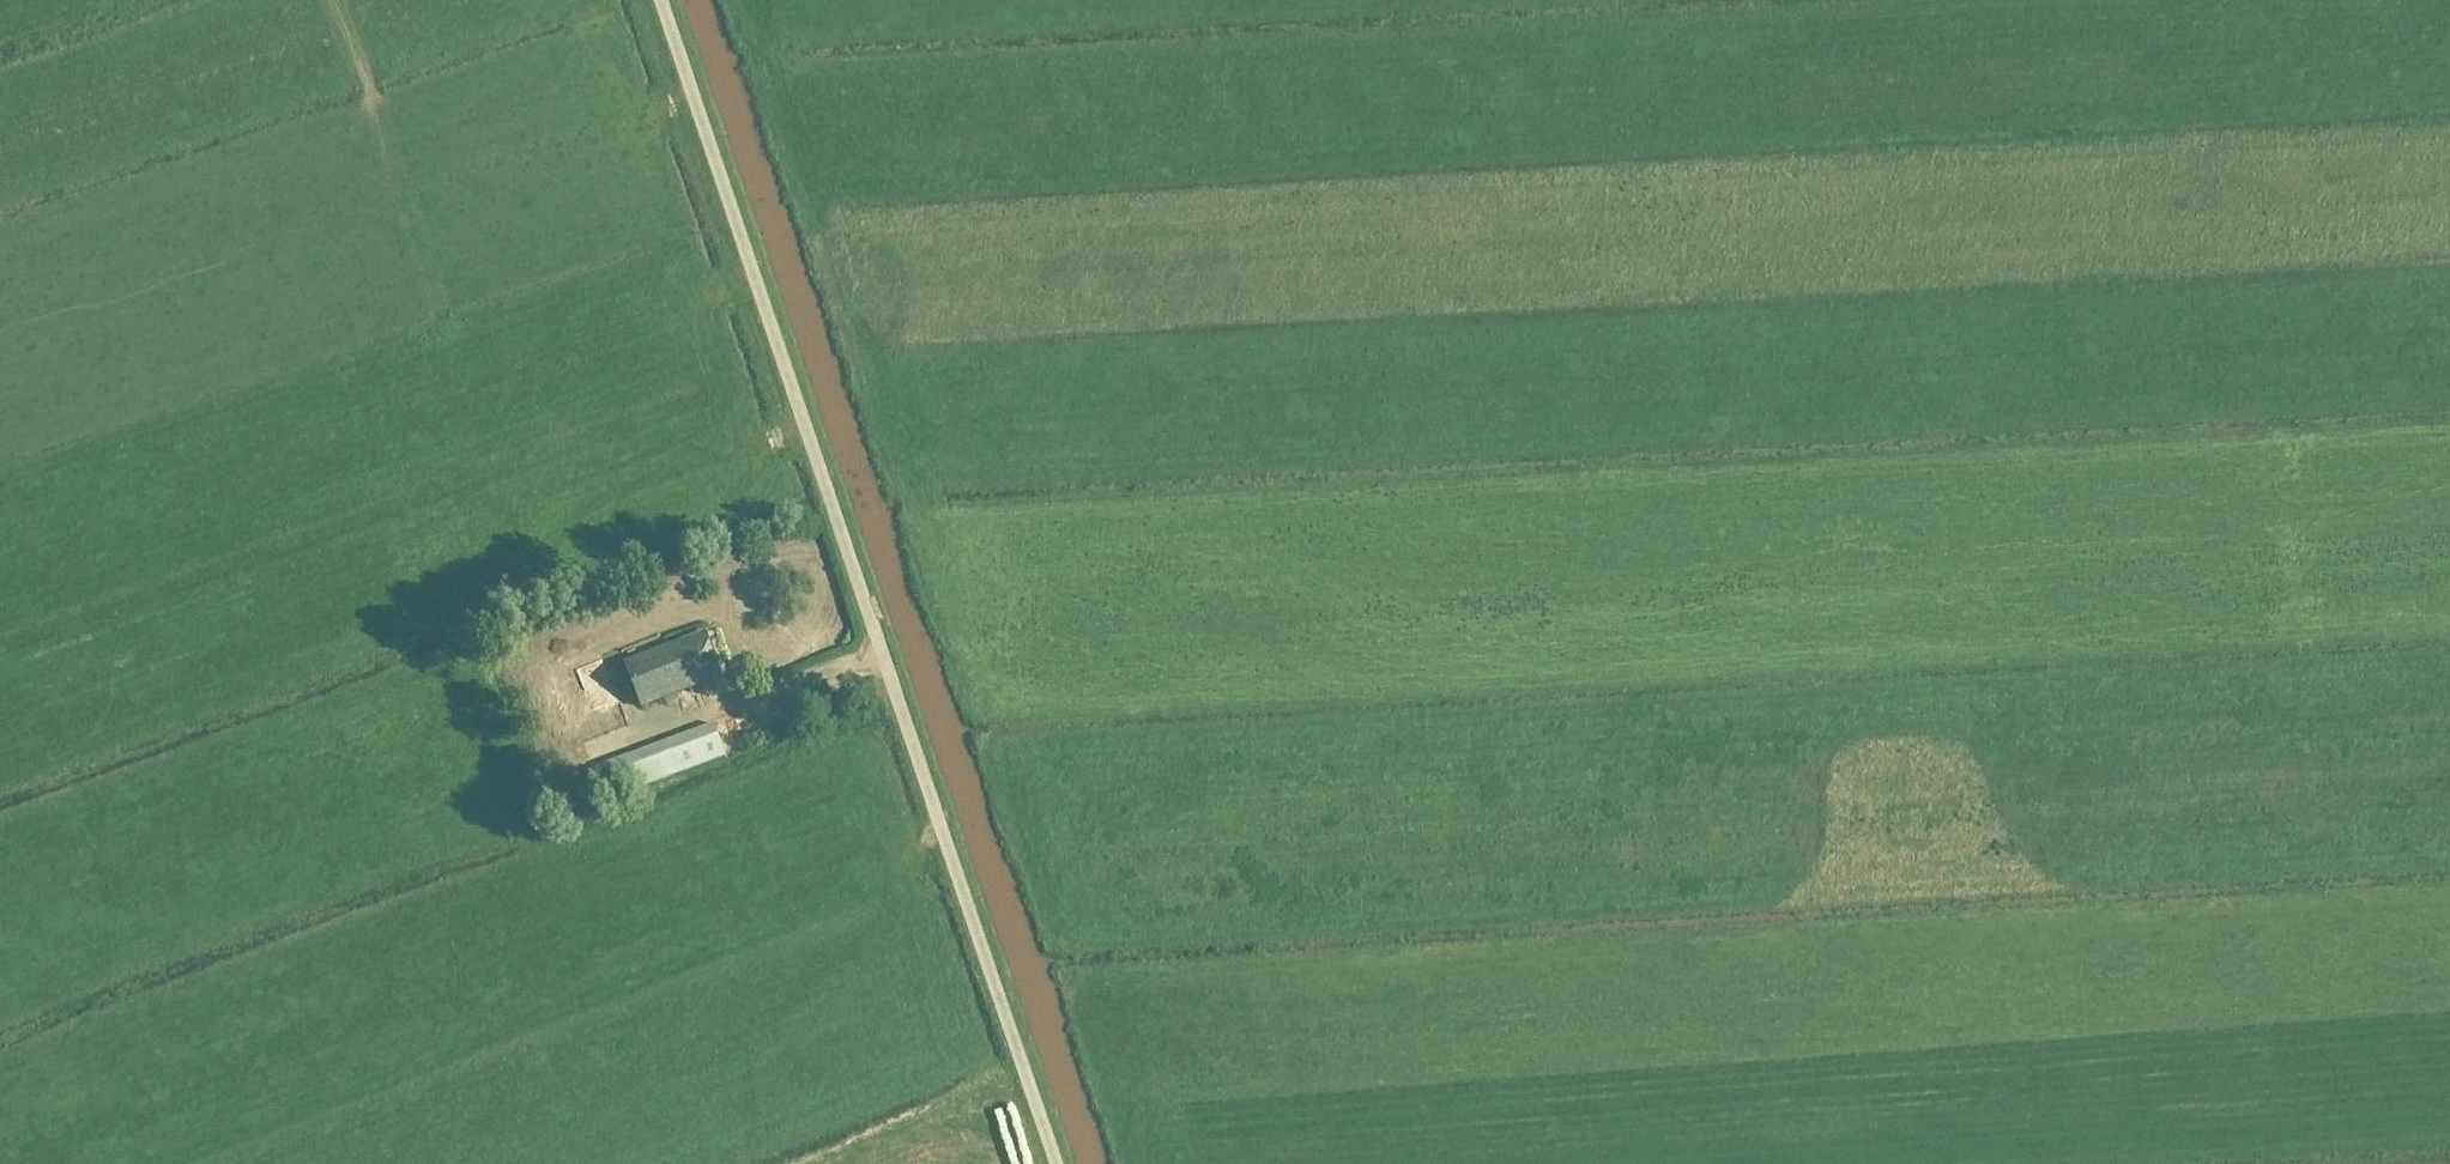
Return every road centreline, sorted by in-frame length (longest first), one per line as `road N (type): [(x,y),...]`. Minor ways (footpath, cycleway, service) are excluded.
road 1 (unclassified): [(1050,1163),(654,0)]

